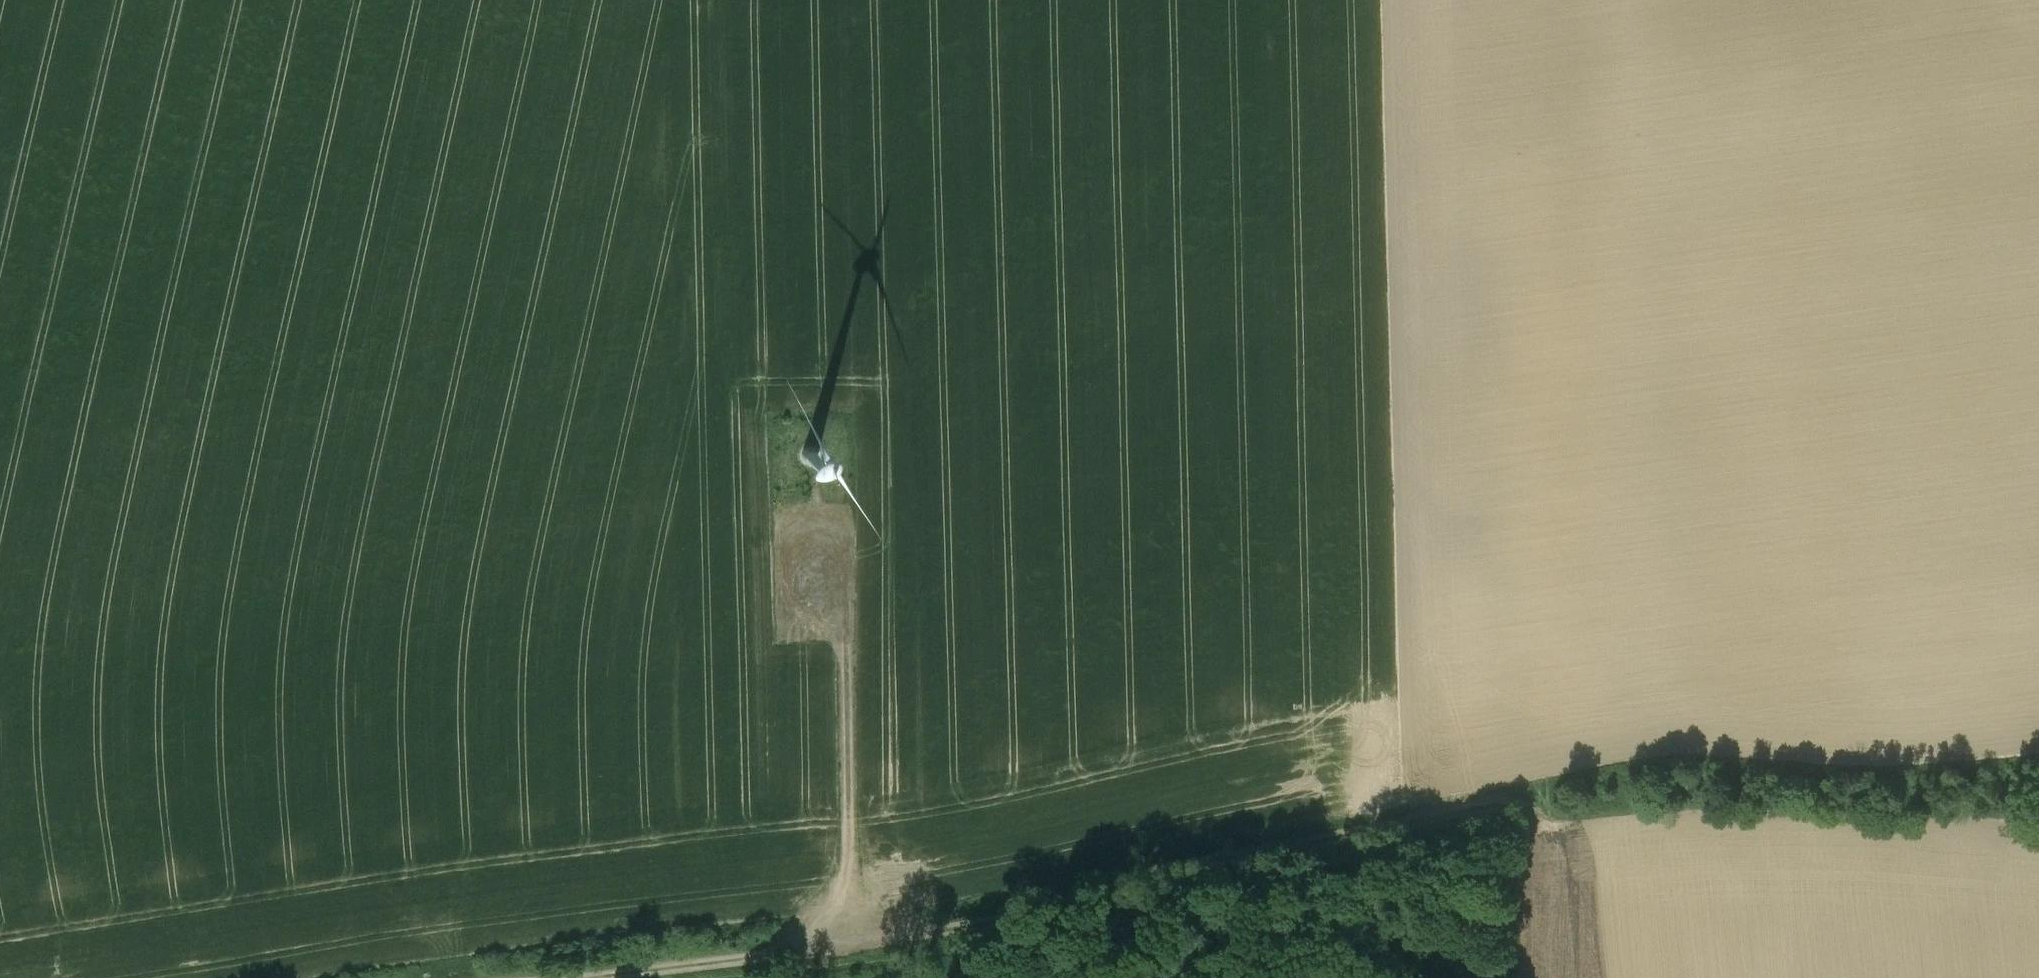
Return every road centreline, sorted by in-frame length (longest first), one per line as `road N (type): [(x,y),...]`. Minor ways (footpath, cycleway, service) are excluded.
road 1 (track): [(573,977),(945,933),(1410,818),(1689,763),(1836,775),(2038,762)]
road 2 (track): [(826,950),(850,876),(841,630)]

